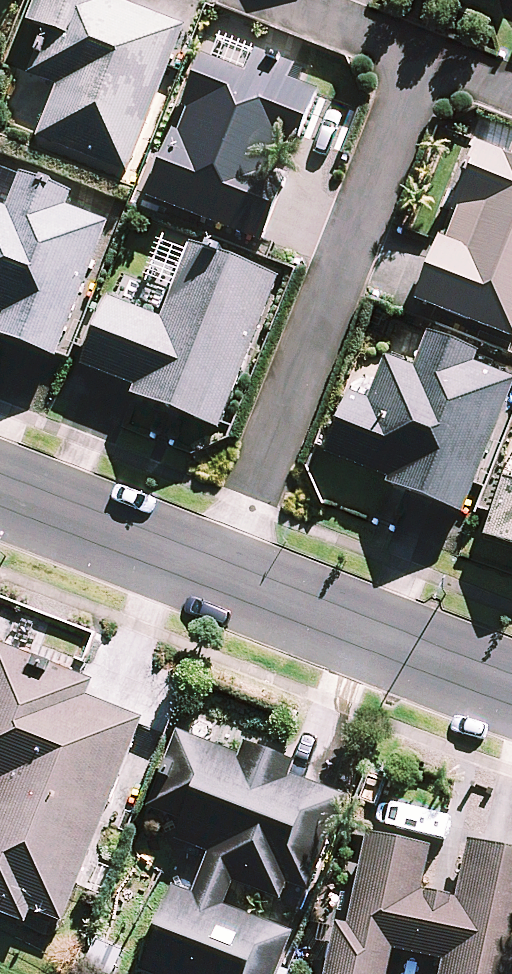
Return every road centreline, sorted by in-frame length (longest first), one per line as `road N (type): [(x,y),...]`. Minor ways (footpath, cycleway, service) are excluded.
road 1 (residential): [(215,586),(420,58)]
road 2 (residential): [(215,586),(511,692)]
road 3 (residential): [(0,496),(215,586)]
road 4 (residential): [(277,0),(420,58)]

